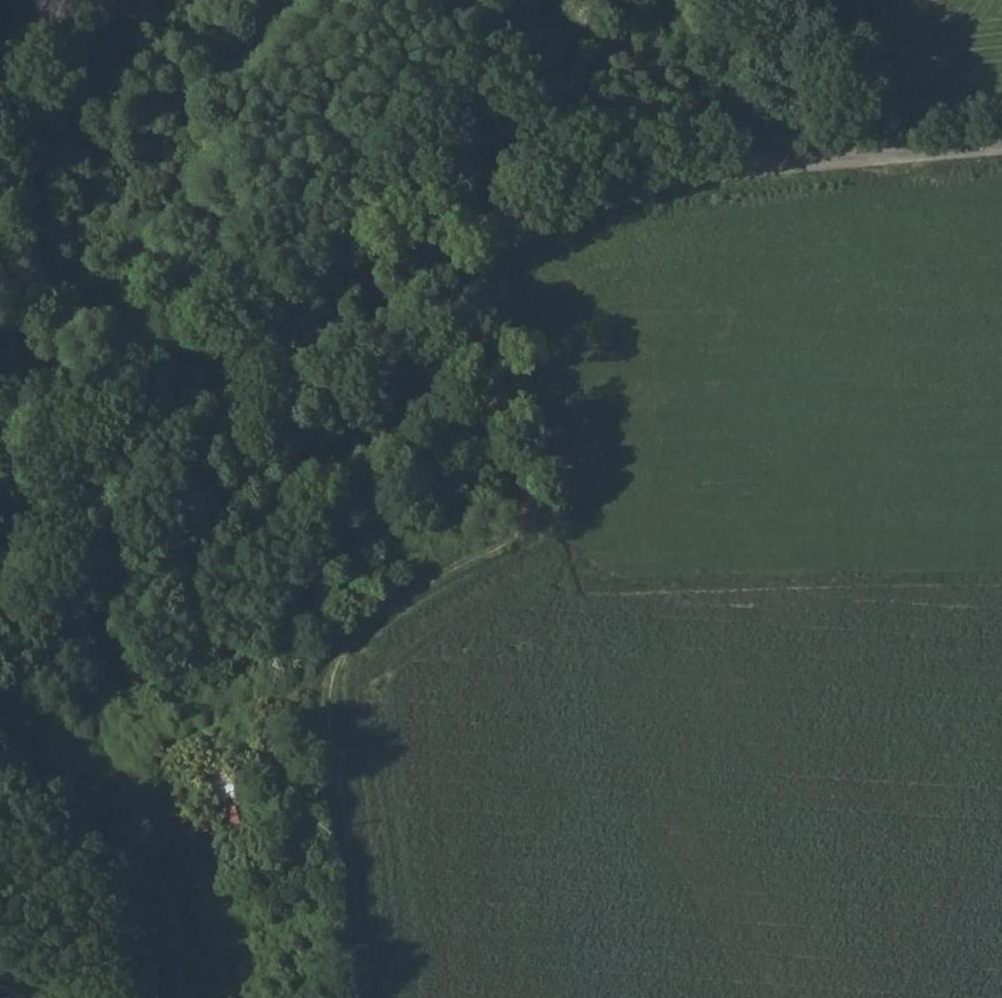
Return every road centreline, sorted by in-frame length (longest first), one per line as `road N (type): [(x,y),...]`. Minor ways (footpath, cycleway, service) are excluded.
road 1 (tertiary): [(1001,144),(603,183),(494,215),(39,421),(0,427)]

